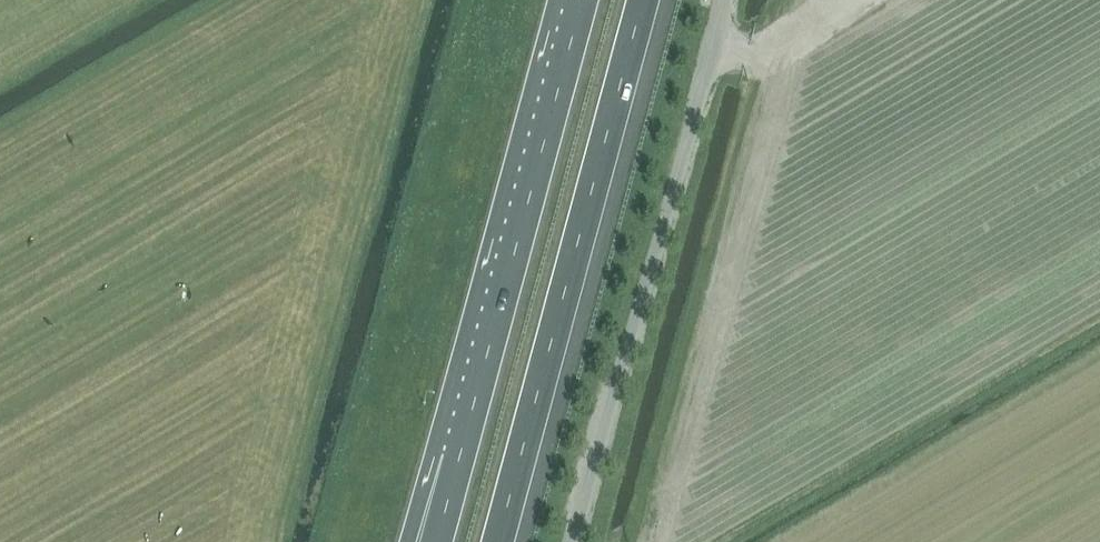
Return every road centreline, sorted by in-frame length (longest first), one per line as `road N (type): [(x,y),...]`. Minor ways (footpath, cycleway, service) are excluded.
road 1 (unclassified): [(577,541),(726,0)]
road 2 (motorway): [(496,541),(642,0)]
road 3 (motorway): [(583,0),(459,458)]

